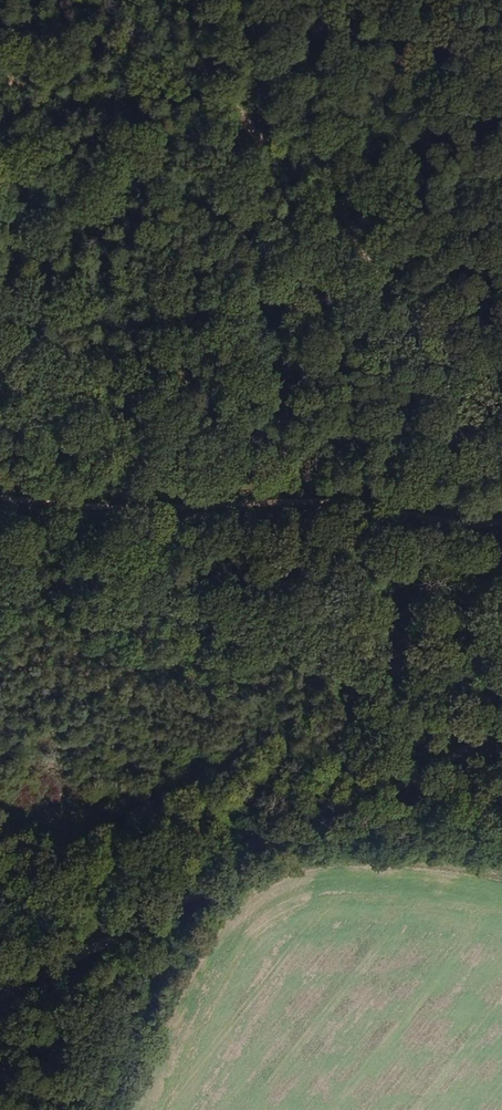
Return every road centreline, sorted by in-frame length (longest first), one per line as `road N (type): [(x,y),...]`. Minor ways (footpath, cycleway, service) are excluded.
road 1 (track): [(501,400),(394,303),(265,125),(155,0)]
road 2 (track): [(0,510),(311,496),(442,525),(501,511)]
road 3 (track): [(0,993),(210,878)]
road 4 (track): [(210,878),(379,790)]
road 5 (track): [(501,725),(379,790)]

